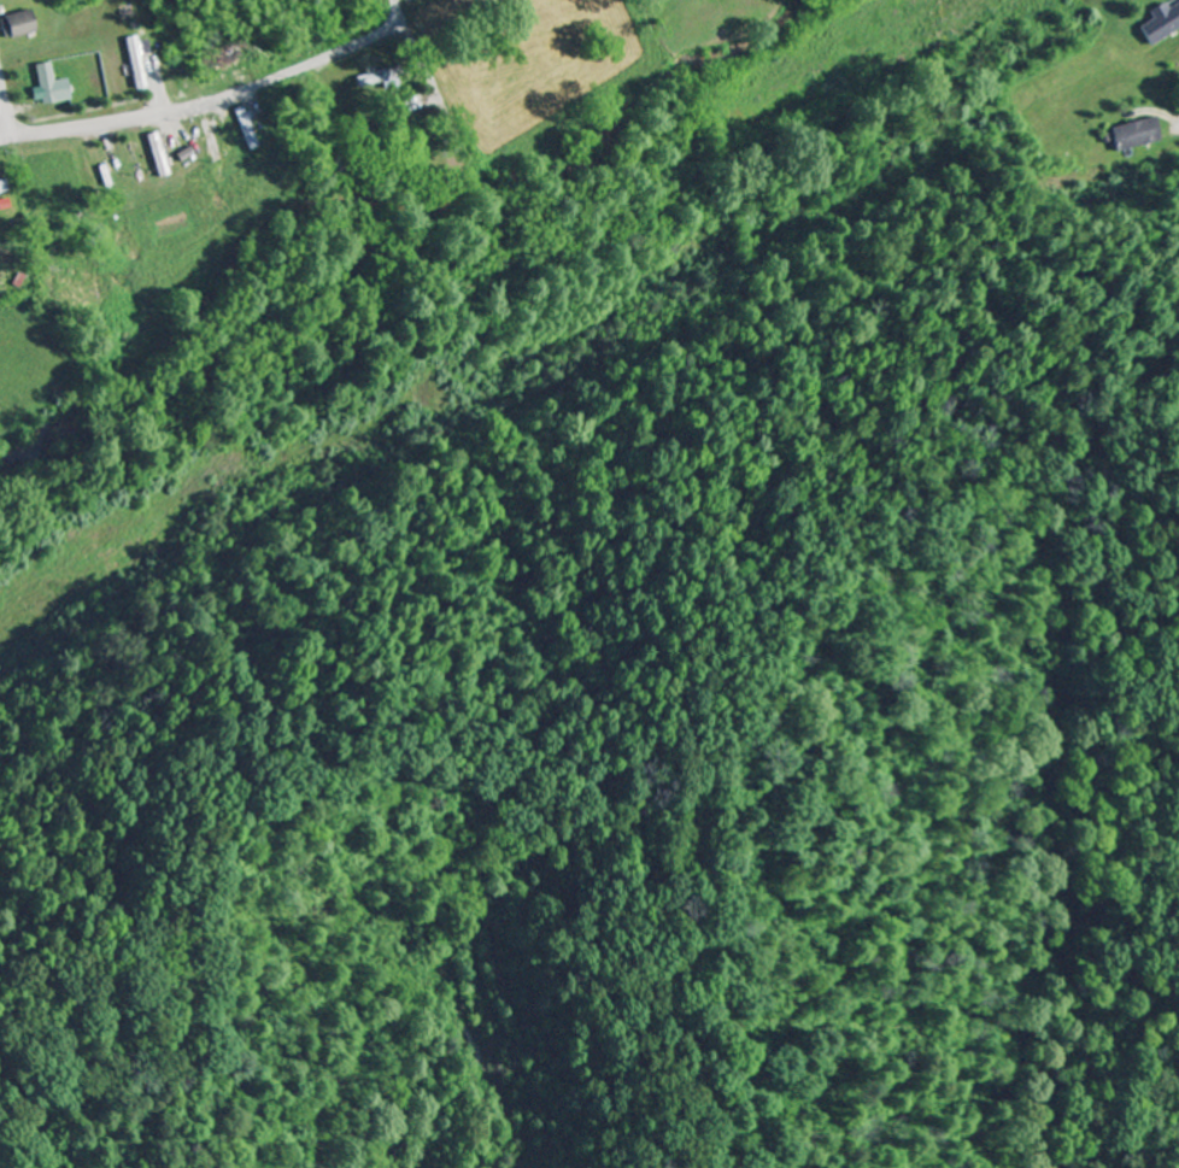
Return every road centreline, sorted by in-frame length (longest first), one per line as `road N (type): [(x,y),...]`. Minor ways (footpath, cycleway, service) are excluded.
road 1 (residential): [(264,0),(129,39)]

